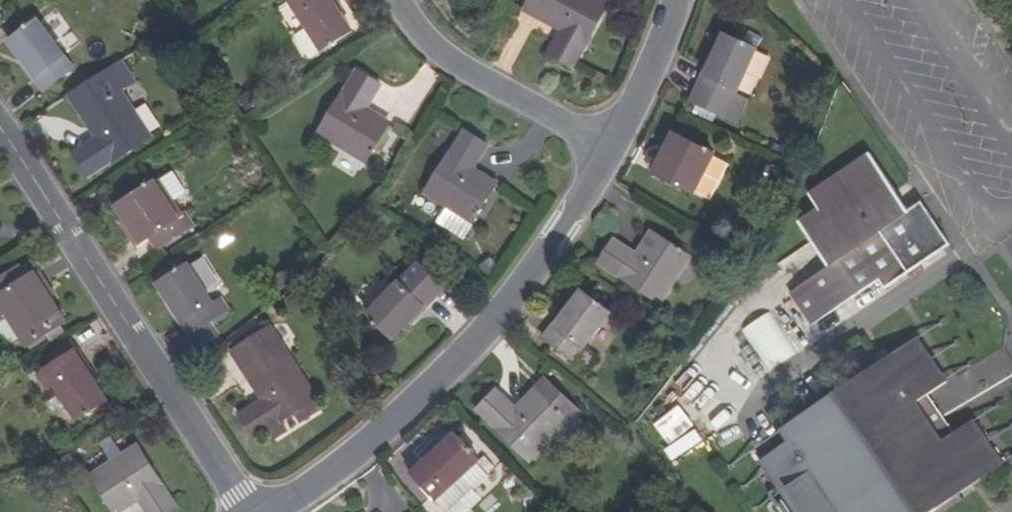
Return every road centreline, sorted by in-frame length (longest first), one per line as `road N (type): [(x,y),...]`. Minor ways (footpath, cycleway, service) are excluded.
road 1 (residential): [(270,511),(367,445),(483,335),(612,149)]
road 2 (residential): [(251,511),(0,128)]
road 3 (residential): [(612,149),(445,55),(398,0)]
road 4 (residential): [(612,149),(677,0)]

